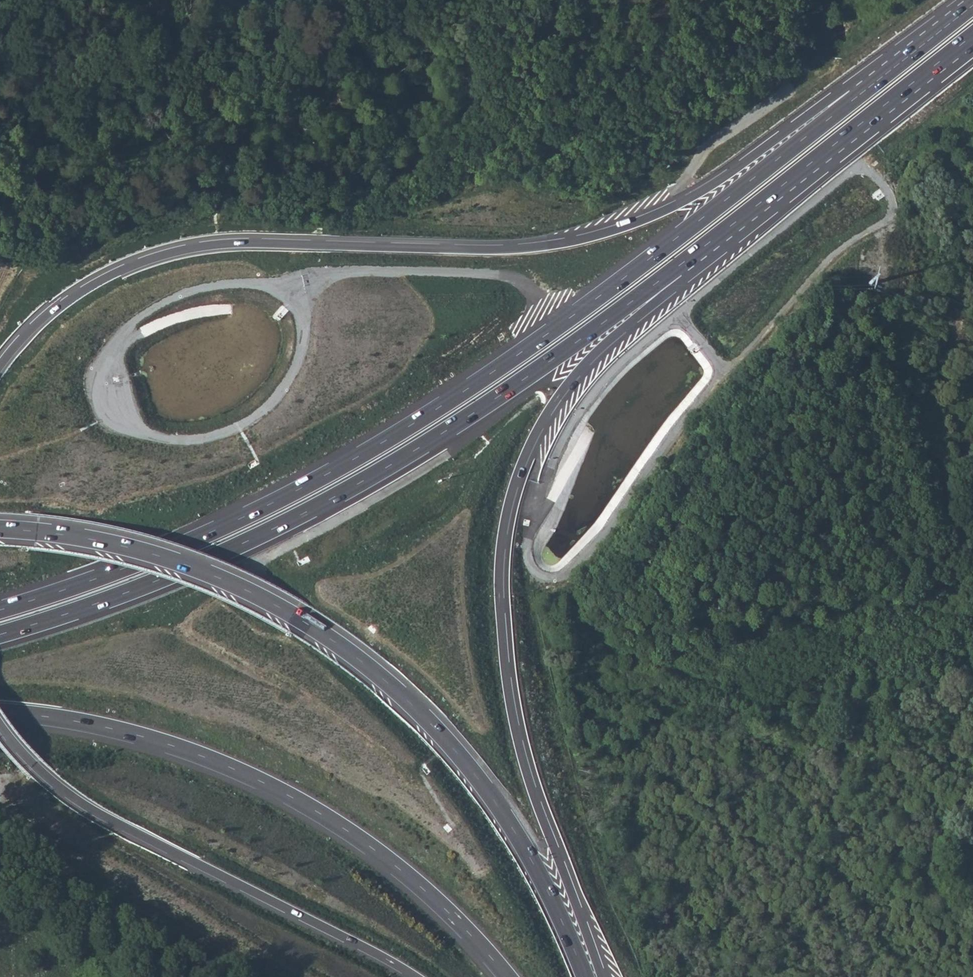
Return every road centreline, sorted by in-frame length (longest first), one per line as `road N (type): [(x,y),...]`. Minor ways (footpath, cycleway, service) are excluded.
road 1 (motorway): [(864,91),(594,306),(358,461),(134,565),(0,610)]
road 2 (motorway): [(864,91),(808,115),(676,205),(556,245),(218,243),(143,259),(49,313),(0,367)]
road 3 (motorway): [(602,976),(520,754),(500,627),(502,539),(519,469),(563,391),(602,345),(667,293),(683,263)]
road 4 (motorway): [(588,976),(515,832),(397,689),(307,625),(195,569),(74,537),(0,530)]
road 5 (motorway): [(0,633),(217,554),(374,476),(683,263)]
road 6 (motorway): [(0,710),(173,744),(284,790),(396,864),(508,976)]
road 7 (motorway): [(0,726),(38,770),(99,813),(417,976)]
road 8 (motorway): [(683,263),(972,35)]
road 9 (motorway): [(972,6),(864,91)]

